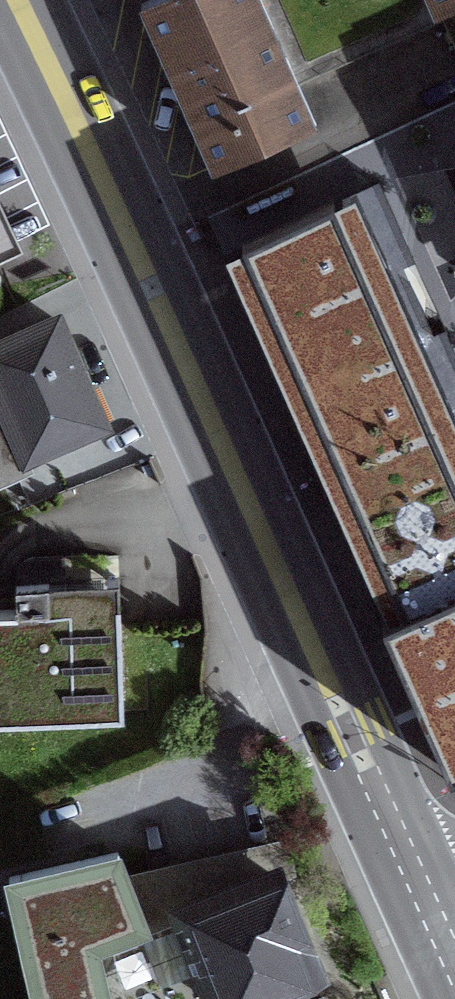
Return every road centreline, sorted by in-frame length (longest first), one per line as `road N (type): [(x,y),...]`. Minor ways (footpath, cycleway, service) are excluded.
road 1 (secondary): [(16,0),(426,905)]

